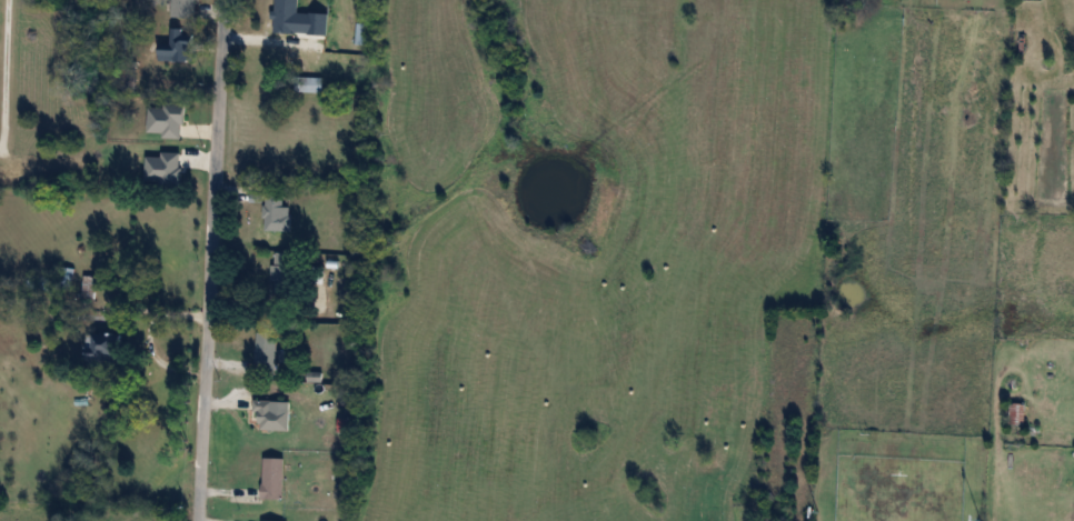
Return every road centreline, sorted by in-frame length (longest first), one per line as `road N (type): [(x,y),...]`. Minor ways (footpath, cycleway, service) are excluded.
road 1 (residential): [(199,520),(223,0)]

